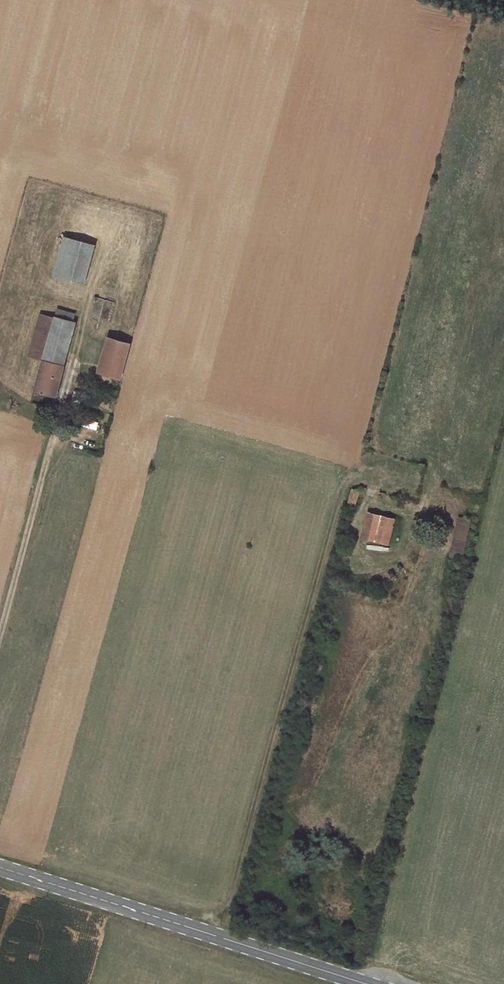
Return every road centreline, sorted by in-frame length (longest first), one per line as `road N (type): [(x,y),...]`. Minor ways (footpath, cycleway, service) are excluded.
road 1 (secondary): [(365,983),(0,868)]
road 2 (track): [(0,635),(56,427)]

